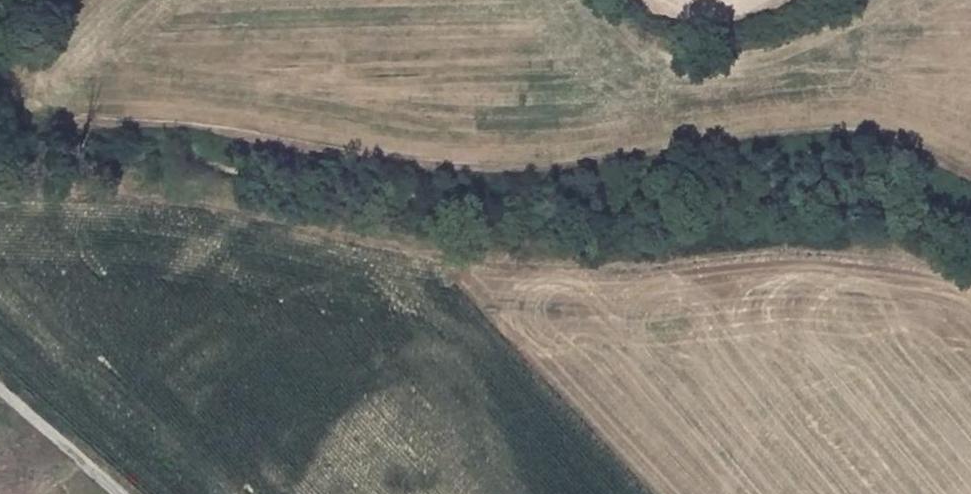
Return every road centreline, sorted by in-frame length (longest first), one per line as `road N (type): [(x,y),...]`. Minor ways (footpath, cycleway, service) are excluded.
road 1 (track): [(120,493),(0,392)]

